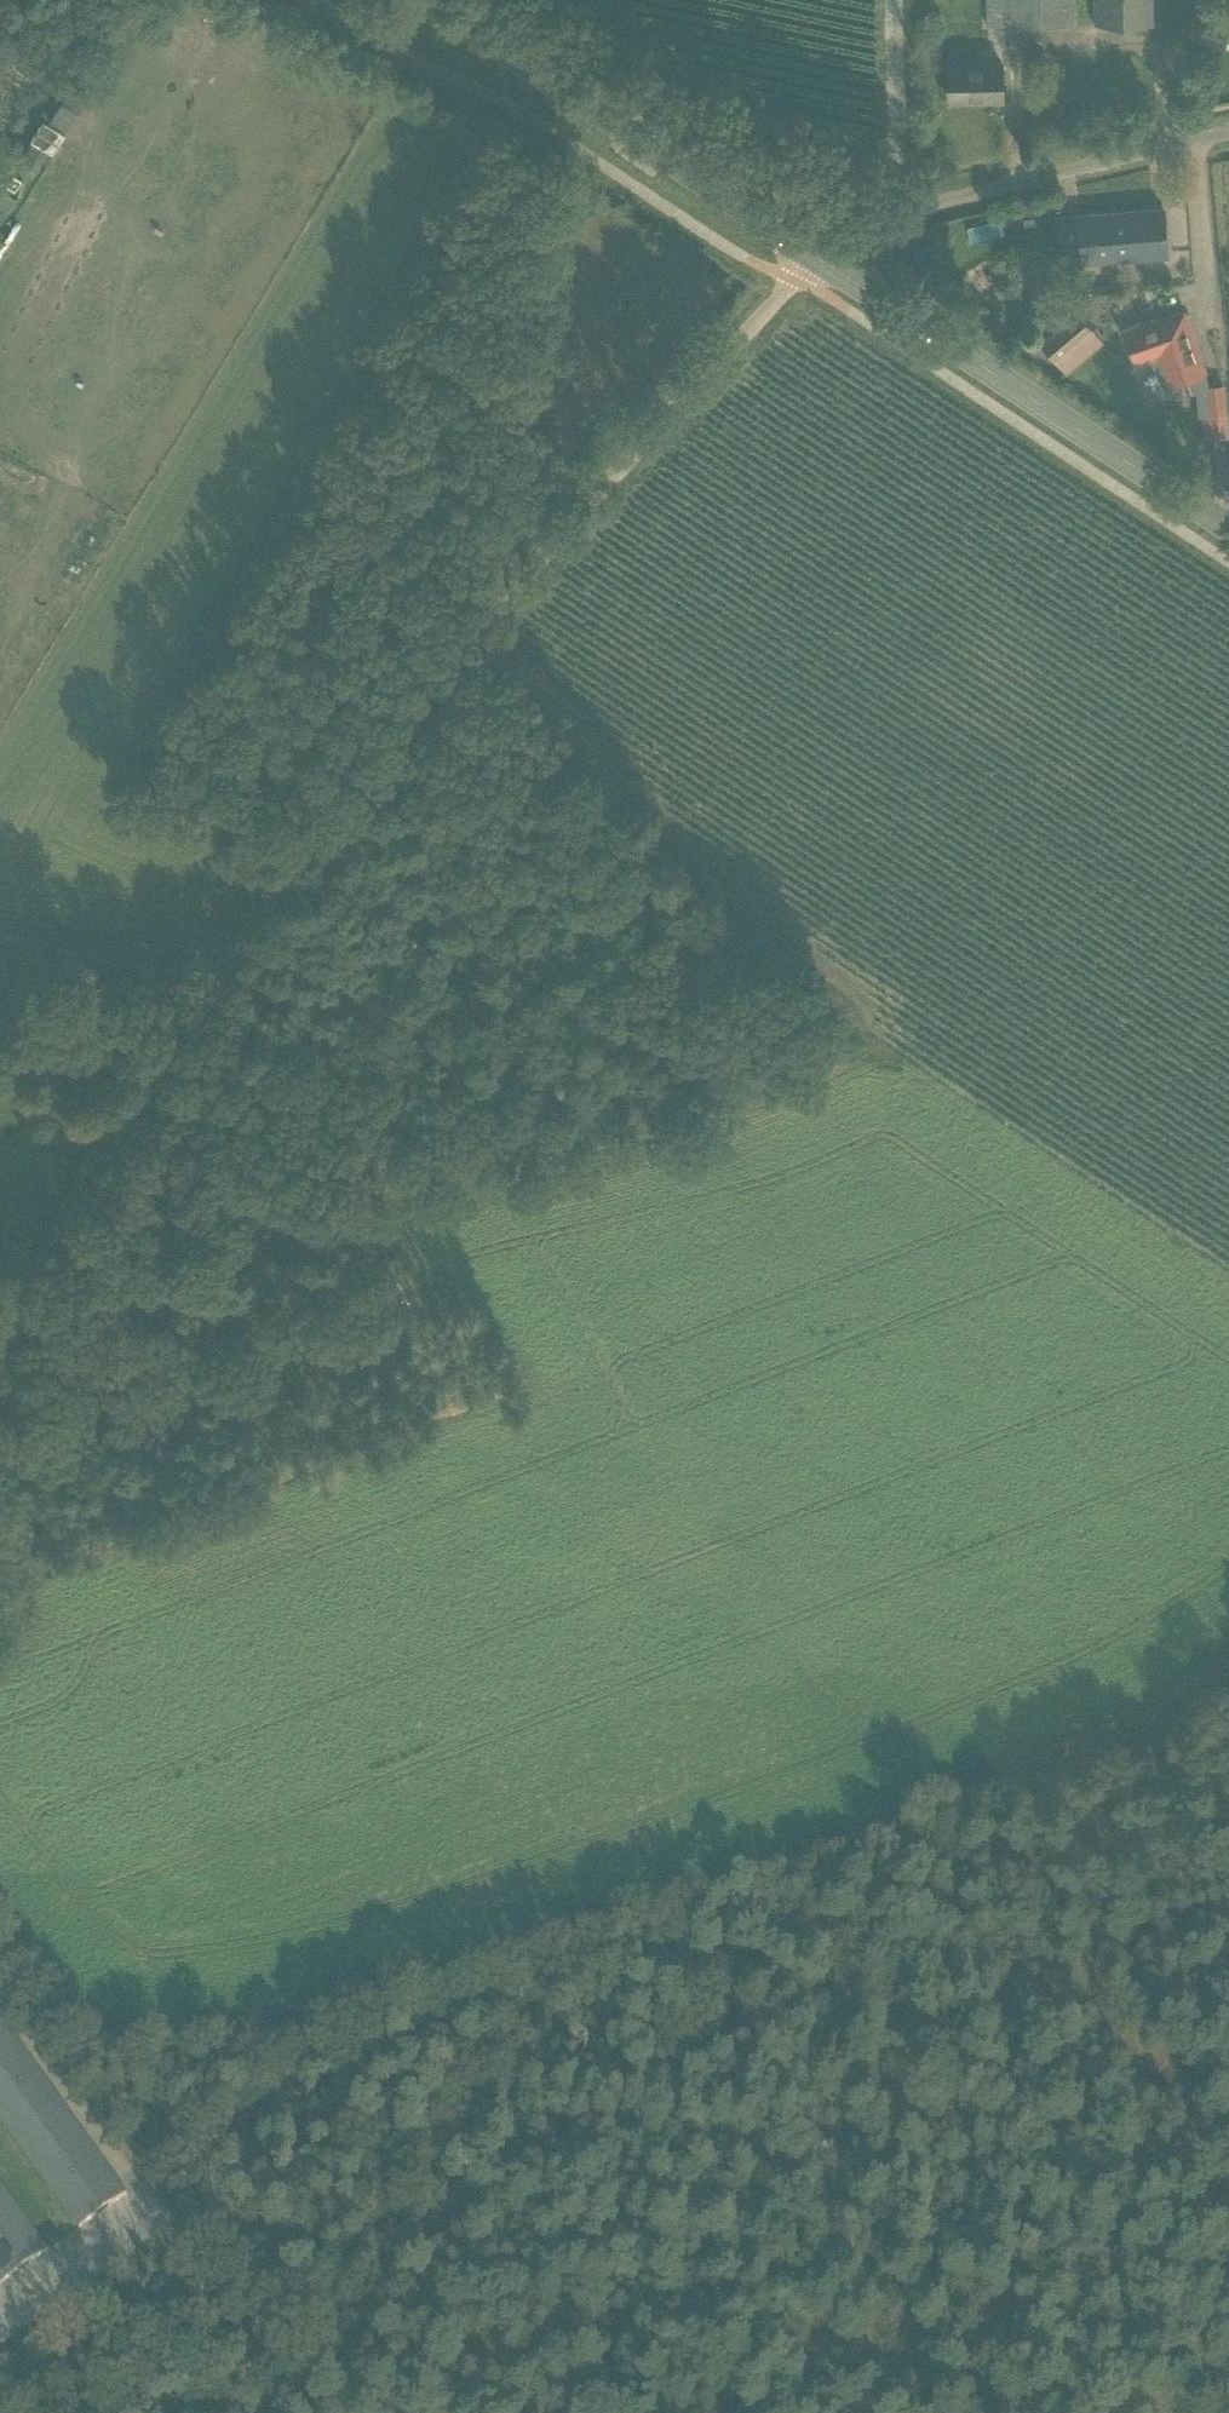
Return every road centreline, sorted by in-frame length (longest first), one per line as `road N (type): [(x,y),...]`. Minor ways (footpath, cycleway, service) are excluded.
road 1 (unclassified): [(0,1390),(79,1220),(253,923),(606,482),(809,259)]
road 2 (track): [(1228,1644),(1065,1730),(751,1872),(604,1921)]
road 3 (track): [(604,1921),(393,1992),(119,2049),(0,1915)]
road 4 (track): [(604,1921),(224,2412)]
road 5 (tertiary): [(1228,533),(809,259)]
road 6 (tertiary): [(809,259),(411,0)]
road 7 (unclassified): [(809,259),(965,196),(1228,135)]
road 8 (track): [(211,987),(0,934)]

